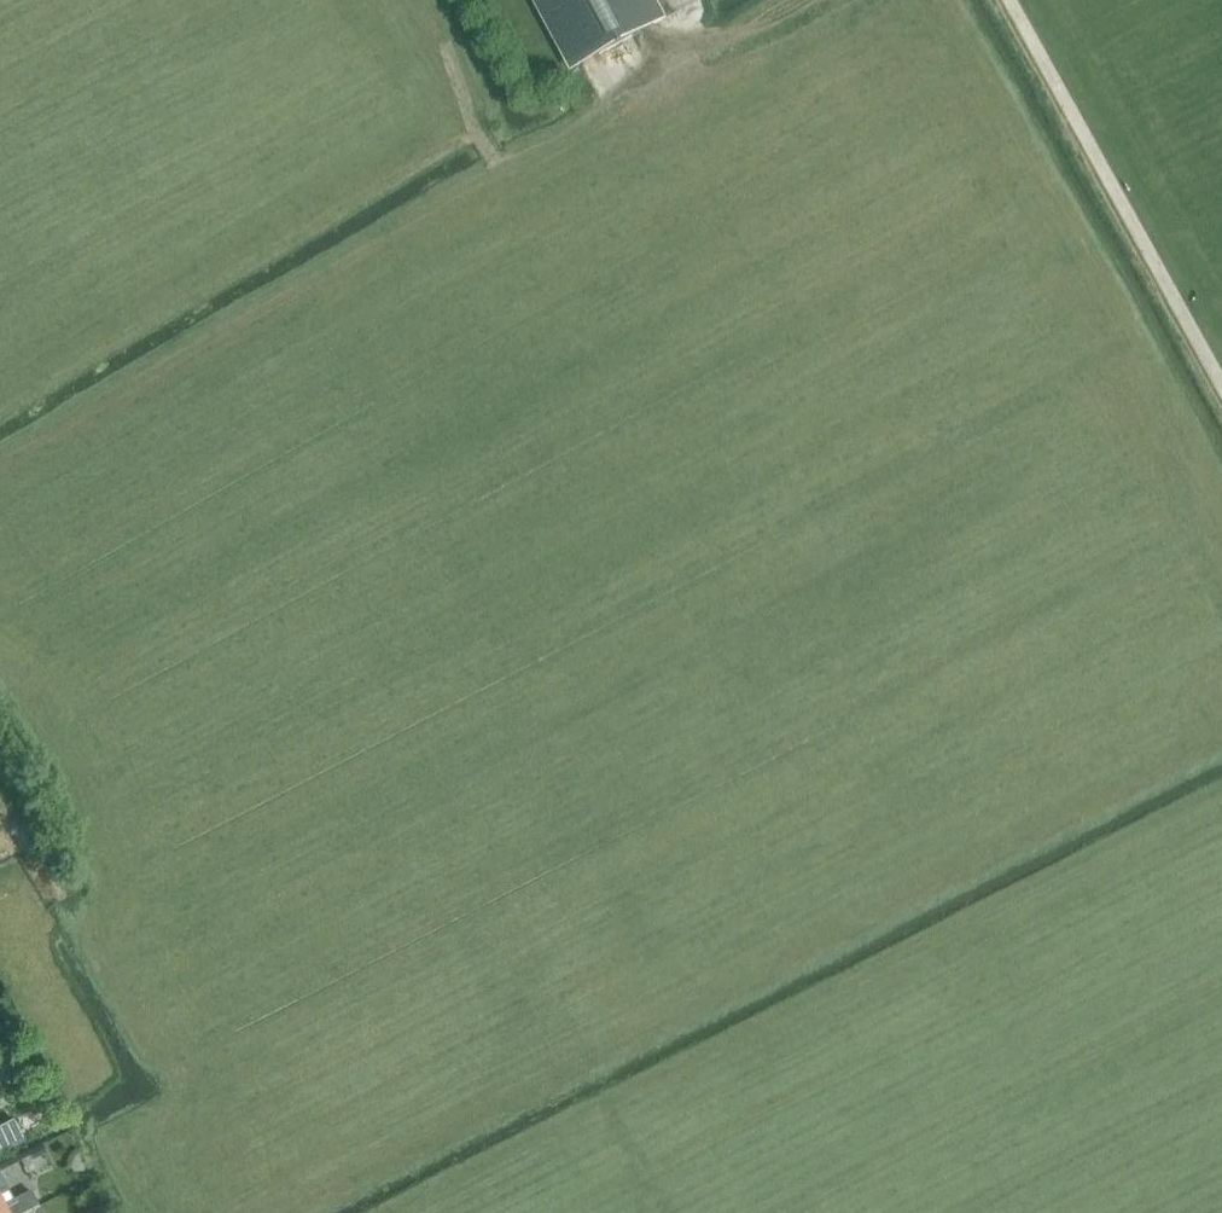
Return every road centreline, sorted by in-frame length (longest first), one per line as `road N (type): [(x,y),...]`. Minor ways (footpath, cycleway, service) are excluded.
road 1 (track): [(1221,386),(1009,0)]
road 2 (track): [(600,83),(688,25),(692,0)]

